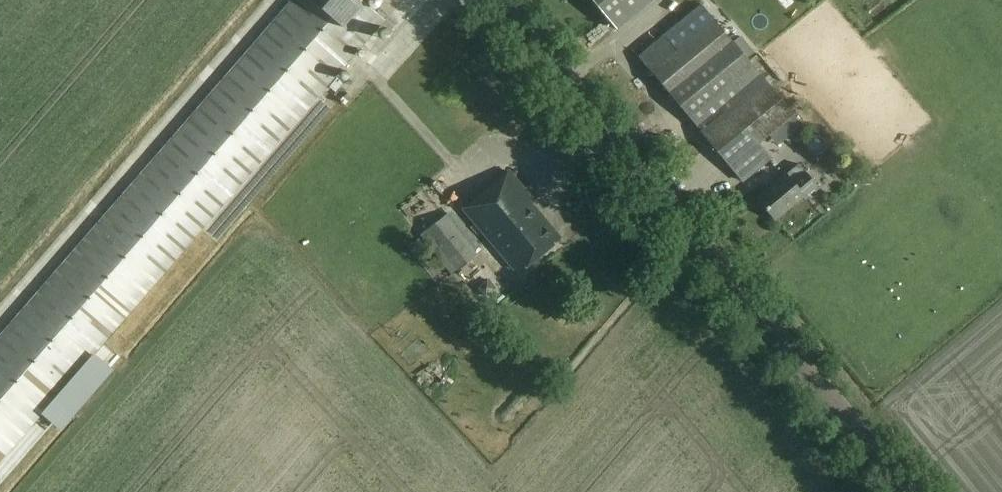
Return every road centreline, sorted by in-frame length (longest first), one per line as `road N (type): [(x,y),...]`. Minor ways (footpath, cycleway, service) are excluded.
road 1 (tertiary): [(914,491),(503,0)]

